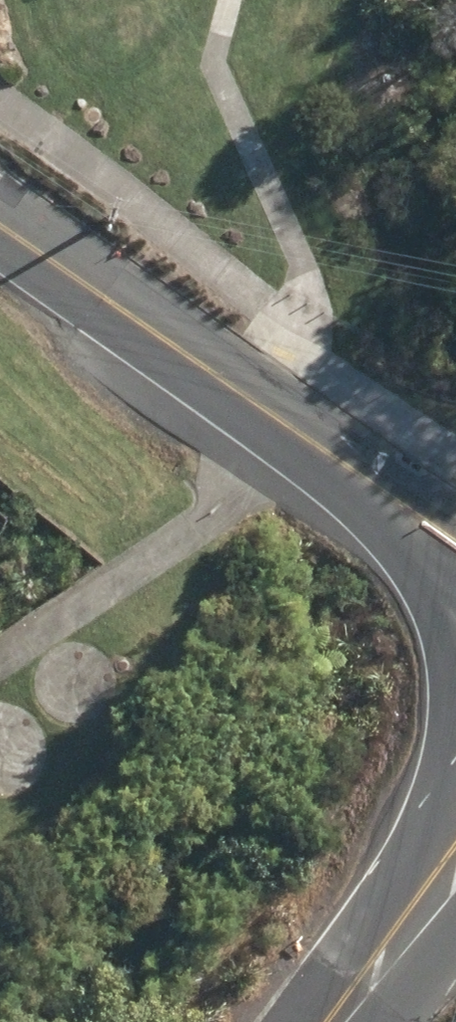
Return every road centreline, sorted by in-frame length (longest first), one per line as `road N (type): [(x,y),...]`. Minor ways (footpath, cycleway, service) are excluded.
road 1 (tertiary): [(0,222),(273,402)]
road 2 (tertiary): [(455,578),(354,511),(273,402)]
road 3 (tertiary): [(273,402),(394,436),(455,471)]
road 4 (tertiary): [(344,999),(455,845)]
road 5 (tertiary): [(455,946),(344,999)]

